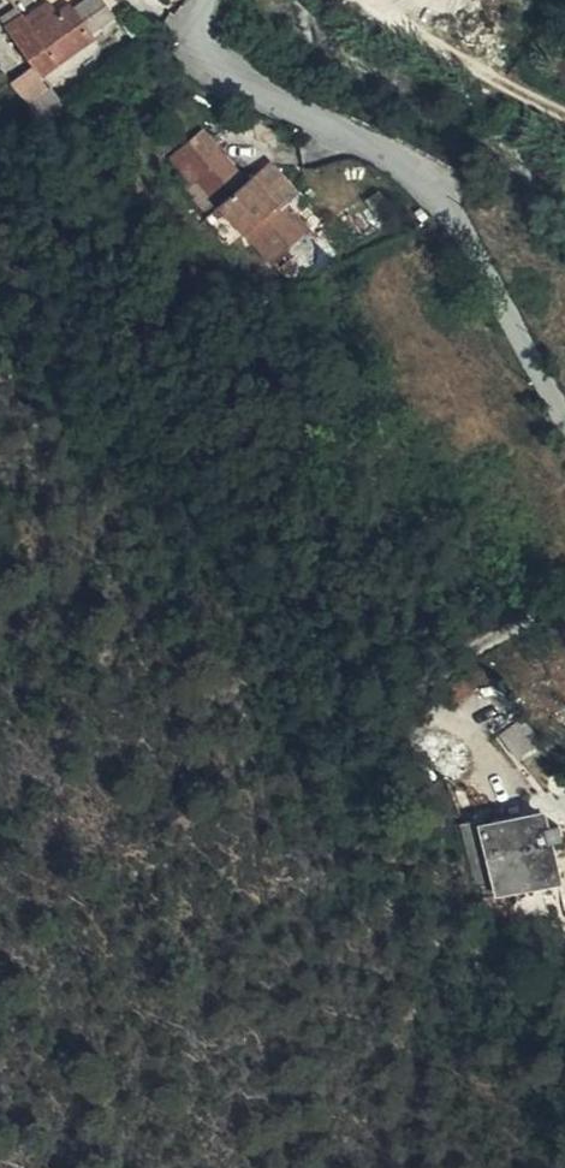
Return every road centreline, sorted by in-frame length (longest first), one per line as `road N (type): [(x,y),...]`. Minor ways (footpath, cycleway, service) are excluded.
road 1 (unclassified): [(564,412),(435,188),(364,137),(221,74),(198,44),(209,0)]

